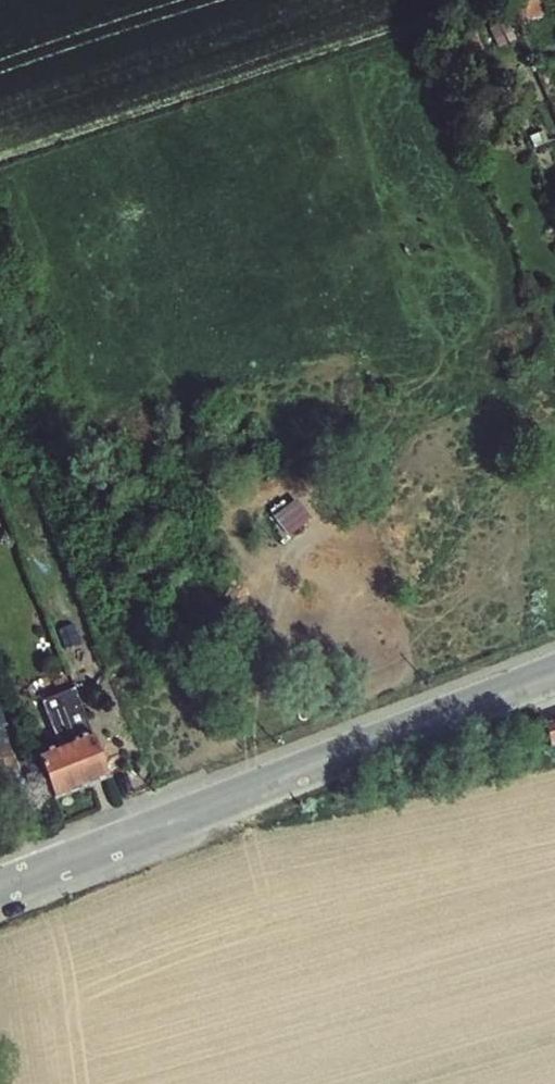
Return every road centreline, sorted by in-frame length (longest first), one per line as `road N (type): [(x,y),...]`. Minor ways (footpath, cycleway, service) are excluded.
road 1 (secondary): [(554,668),(0,885)]

